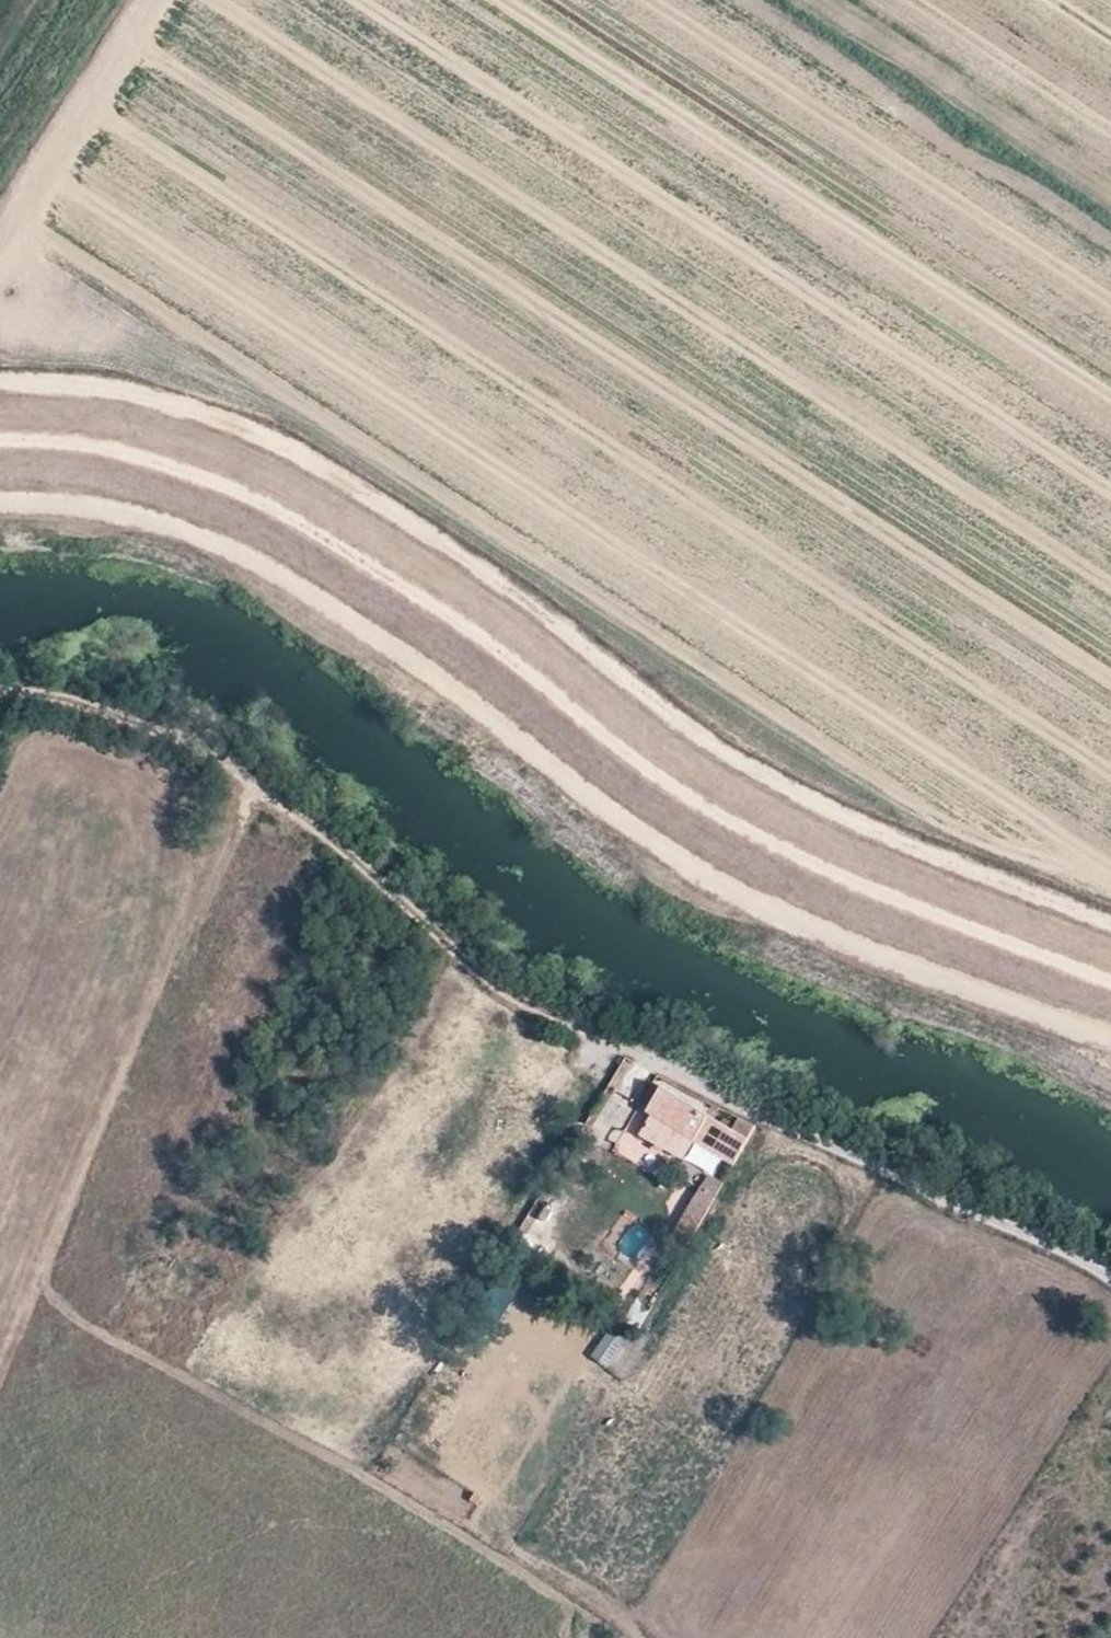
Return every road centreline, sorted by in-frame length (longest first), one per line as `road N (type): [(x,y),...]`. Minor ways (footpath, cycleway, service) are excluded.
road 1 (track): [(1110,1280),(1070,1247),(496,981),(249,774),(70,696),(0,693)]

